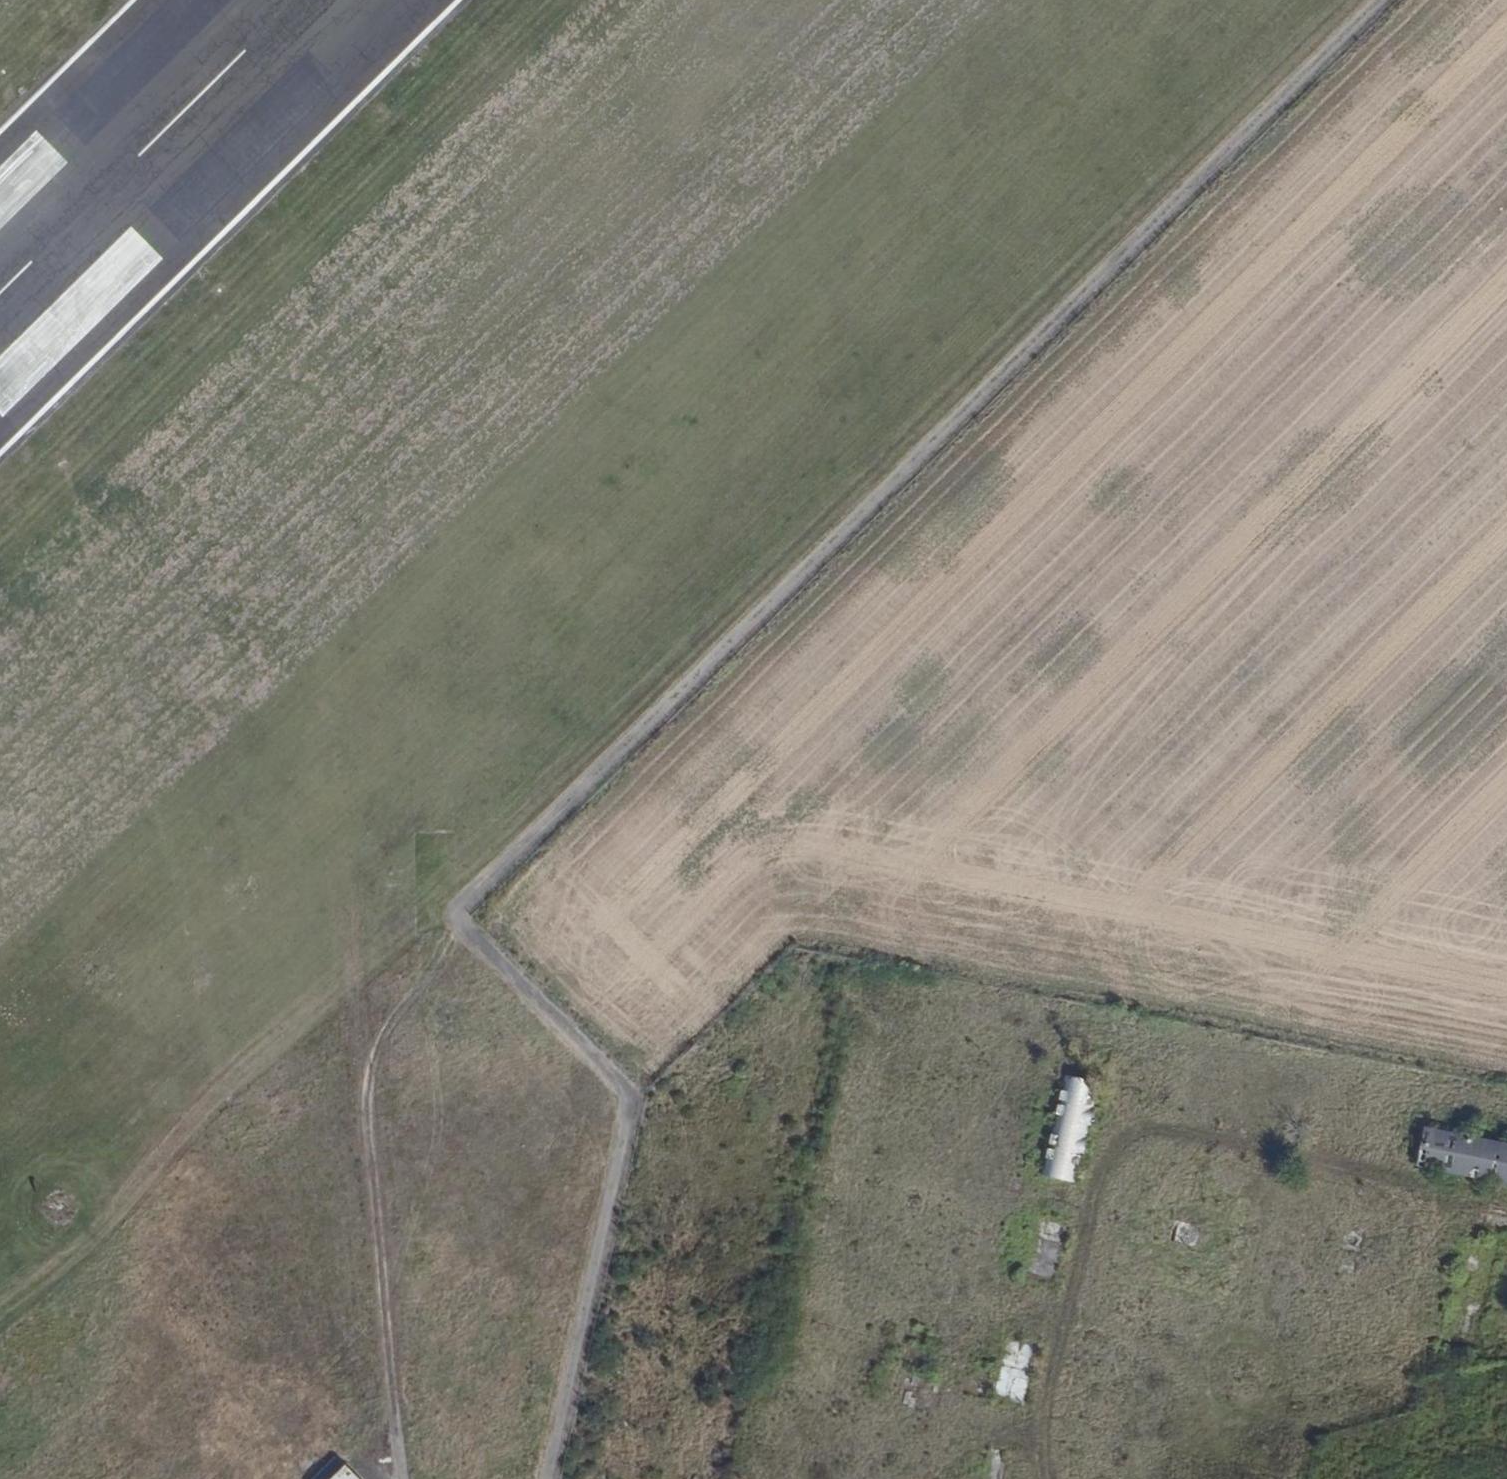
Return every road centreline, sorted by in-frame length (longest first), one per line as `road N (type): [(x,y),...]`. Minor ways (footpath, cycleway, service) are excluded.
road 1 (track): [(1405,1180),(1146,1129),(1115,1149),(1096,1188),(1043,1419),(1047,1478)]
road 2 (track): [(407,1478),(368,1091),(373,1056),(434,980),(462,922)]

